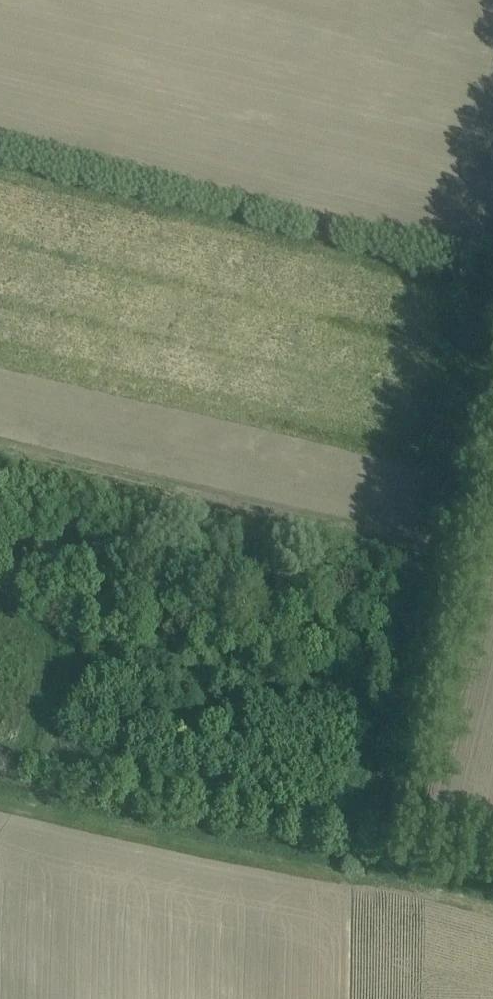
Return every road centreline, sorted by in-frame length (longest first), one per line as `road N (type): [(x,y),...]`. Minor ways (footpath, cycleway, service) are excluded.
road 1 (track): [(396,841),(492,432)]
road 2 (track): [(396,841),(0,762)]

